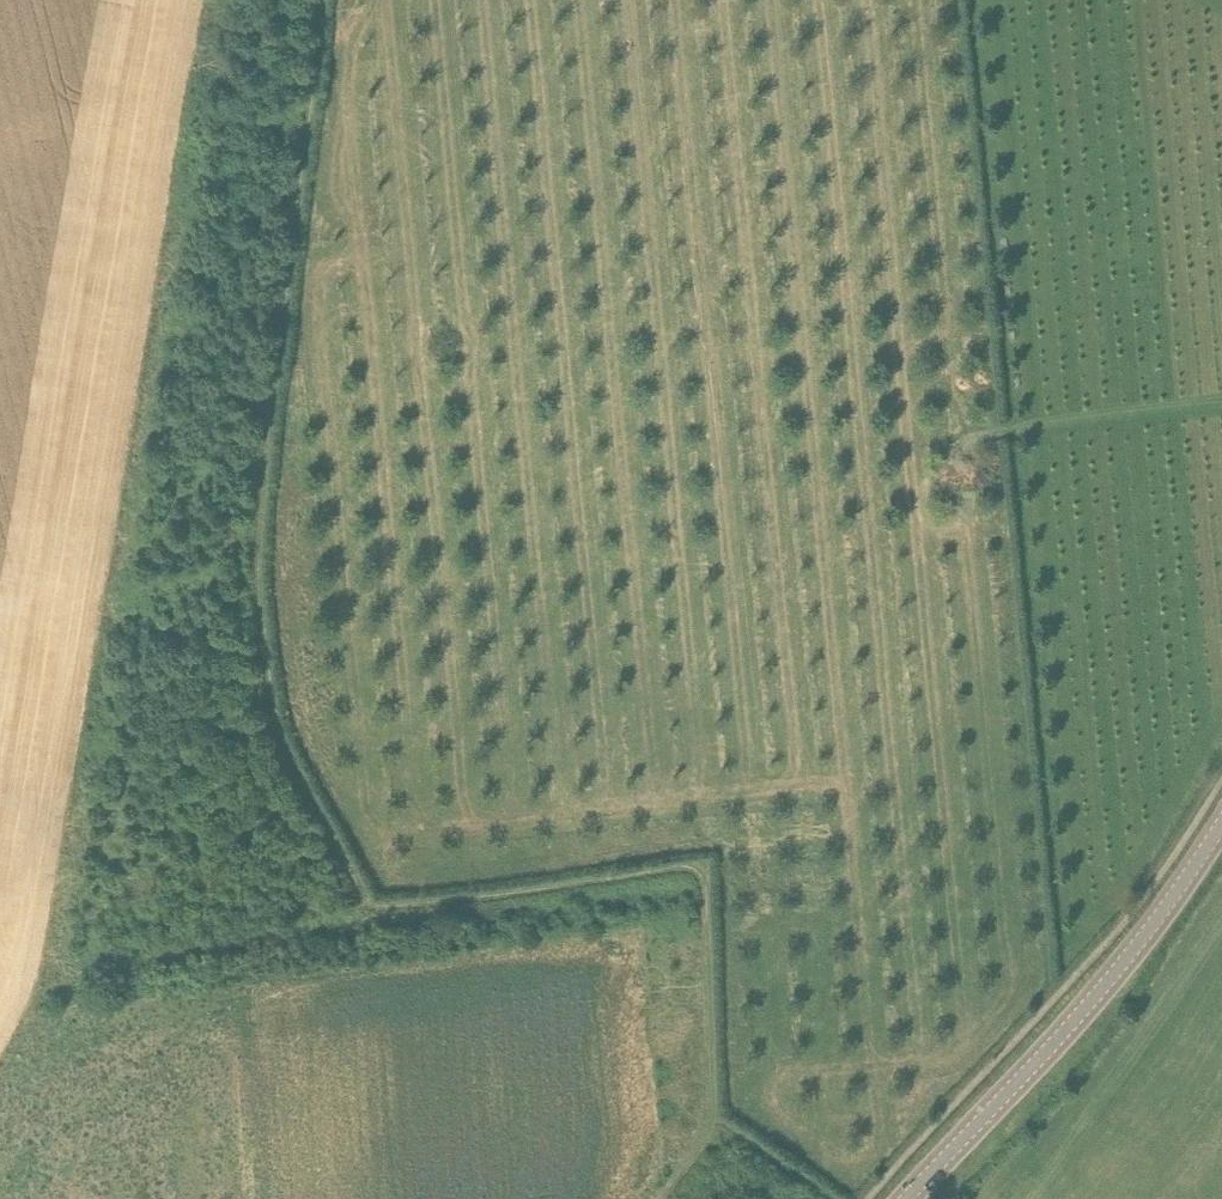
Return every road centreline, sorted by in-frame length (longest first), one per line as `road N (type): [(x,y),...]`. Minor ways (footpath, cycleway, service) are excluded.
road 1 (tertiary): [(907,1198),(1122,966),(1221,824)]

